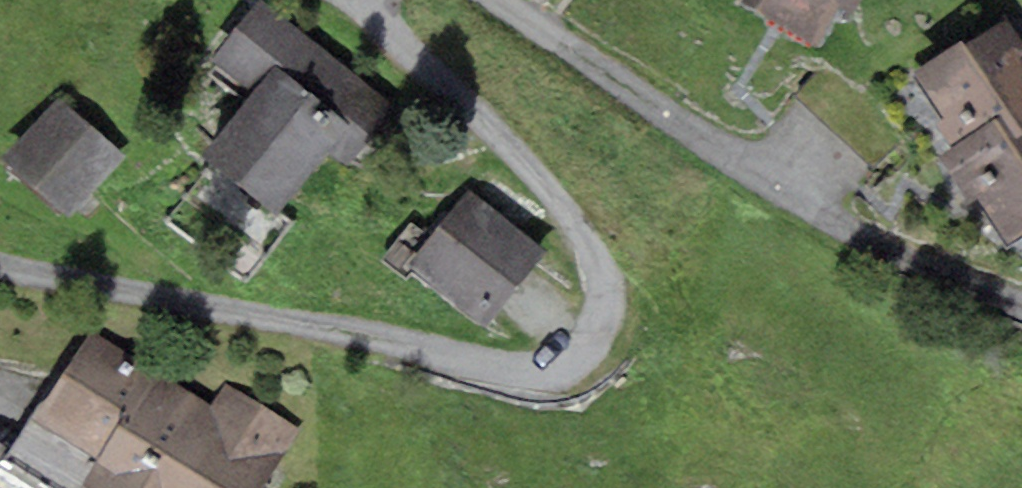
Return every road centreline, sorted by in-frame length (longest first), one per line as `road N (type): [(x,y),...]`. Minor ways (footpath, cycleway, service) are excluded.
road 1 (residential): [(0,259),(509,371),(561,371),(600,332),(607,309),(595,254),(566,210),(378,18),(372,0)]
road 2 (residential): [(495,0),(740,160),(1021,304)]

